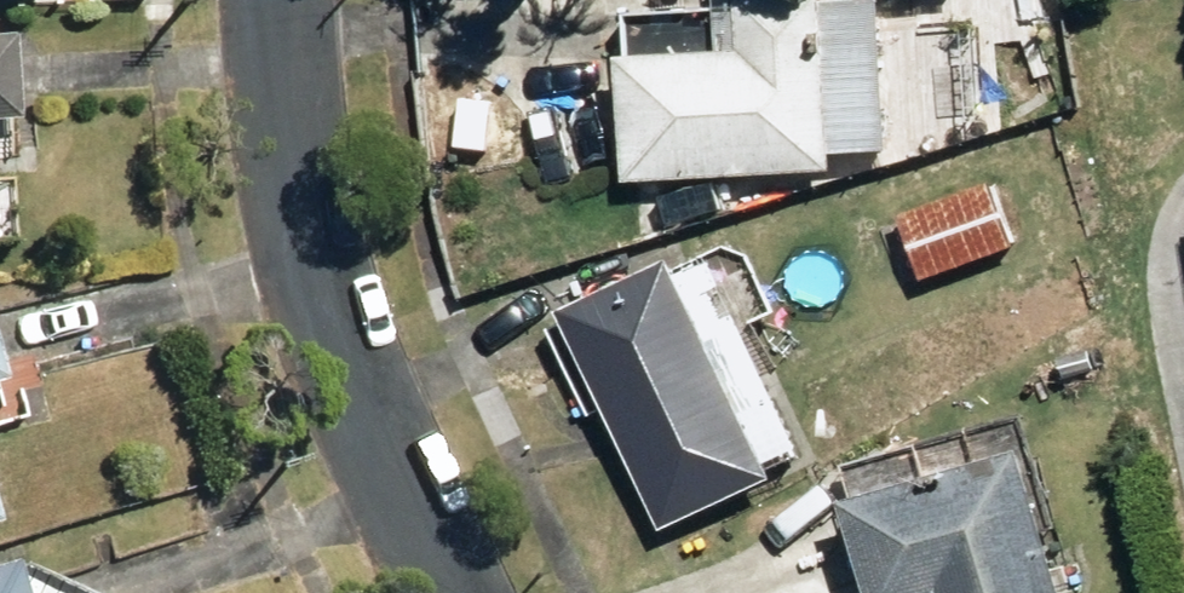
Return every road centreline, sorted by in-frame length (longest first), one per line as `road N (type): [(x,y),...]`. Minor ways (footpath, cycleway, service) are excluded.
road 1 (residential): [(488,592),(351,295),(305,137),(292,0)]

